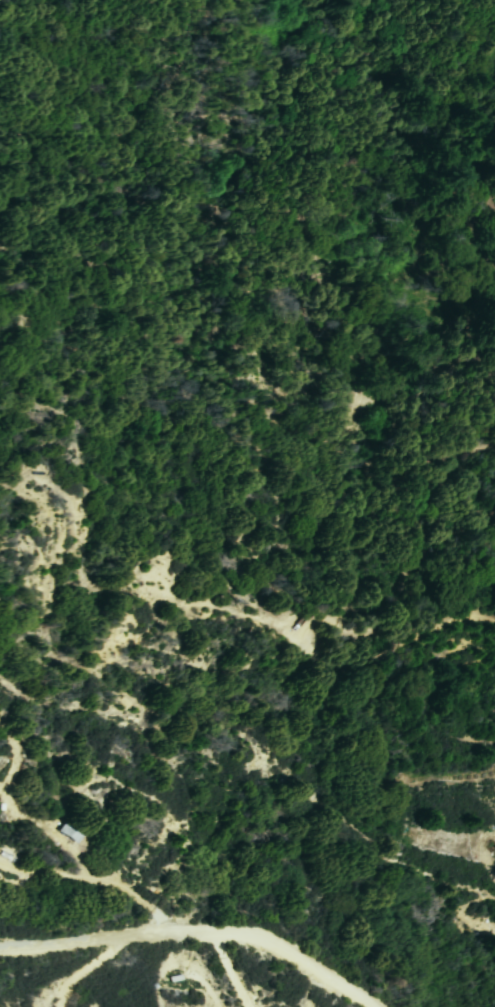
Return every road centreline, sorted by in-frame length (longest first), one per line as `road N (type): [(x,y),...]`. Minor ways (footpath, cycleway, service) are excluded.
road 1 (track): [(494,622),(471,615),(383,653),(315,623),(302,647),(263,627),(86,592),(66,515),(23,486),(20,499),(38,517),(46,563),(38,631),(51,661),(125,693),(125,723),(44,708),(0,676)]
road 2 (residential): [(368,1006),(255,938),(165,930),(0,950)]
road 3 (track): [(494,734),(429,728),(431,680),(472,674),(482,652),(460,644),(437,654),(422,636)]

